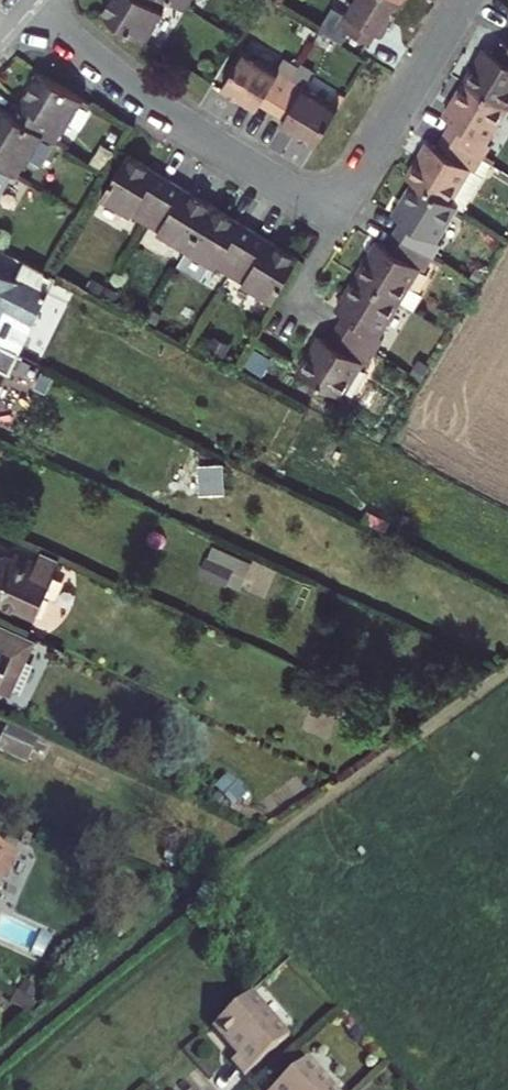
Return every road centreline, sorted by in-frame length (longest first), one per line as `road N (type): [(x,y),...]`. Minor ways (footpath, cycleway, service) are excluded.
road 1 (track): [(0,1062),(184,905),(507,670)]
road 2 (residential): [(33,0),(184,125),(292,189),(329,194),(362,169),(465,0)]

